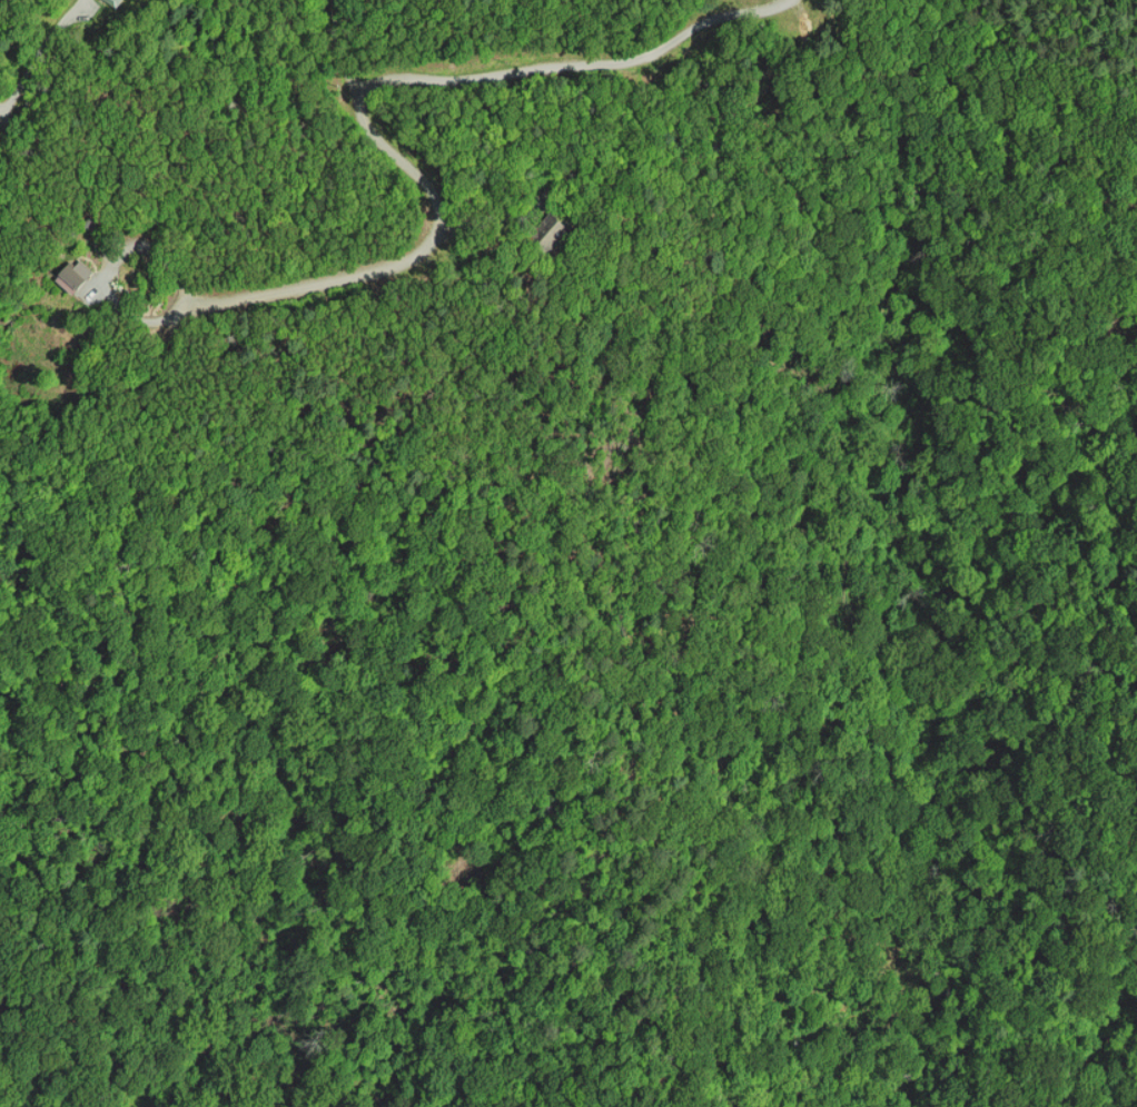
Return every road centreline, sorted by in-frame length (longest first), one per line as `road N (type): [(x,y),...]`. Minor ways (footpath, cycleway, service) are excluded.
road 1 (residential): [(792,0),(716,14),(649,60),(376,86),(362,102),(368,126),(441,200),(444,224),(433,244),(382,274),(231,299),(187,295)]
road 2 (residential): [(187,295),(162,256),(136,246),(125,248),(106,281),(142,319),(167,316),(187,295)]

